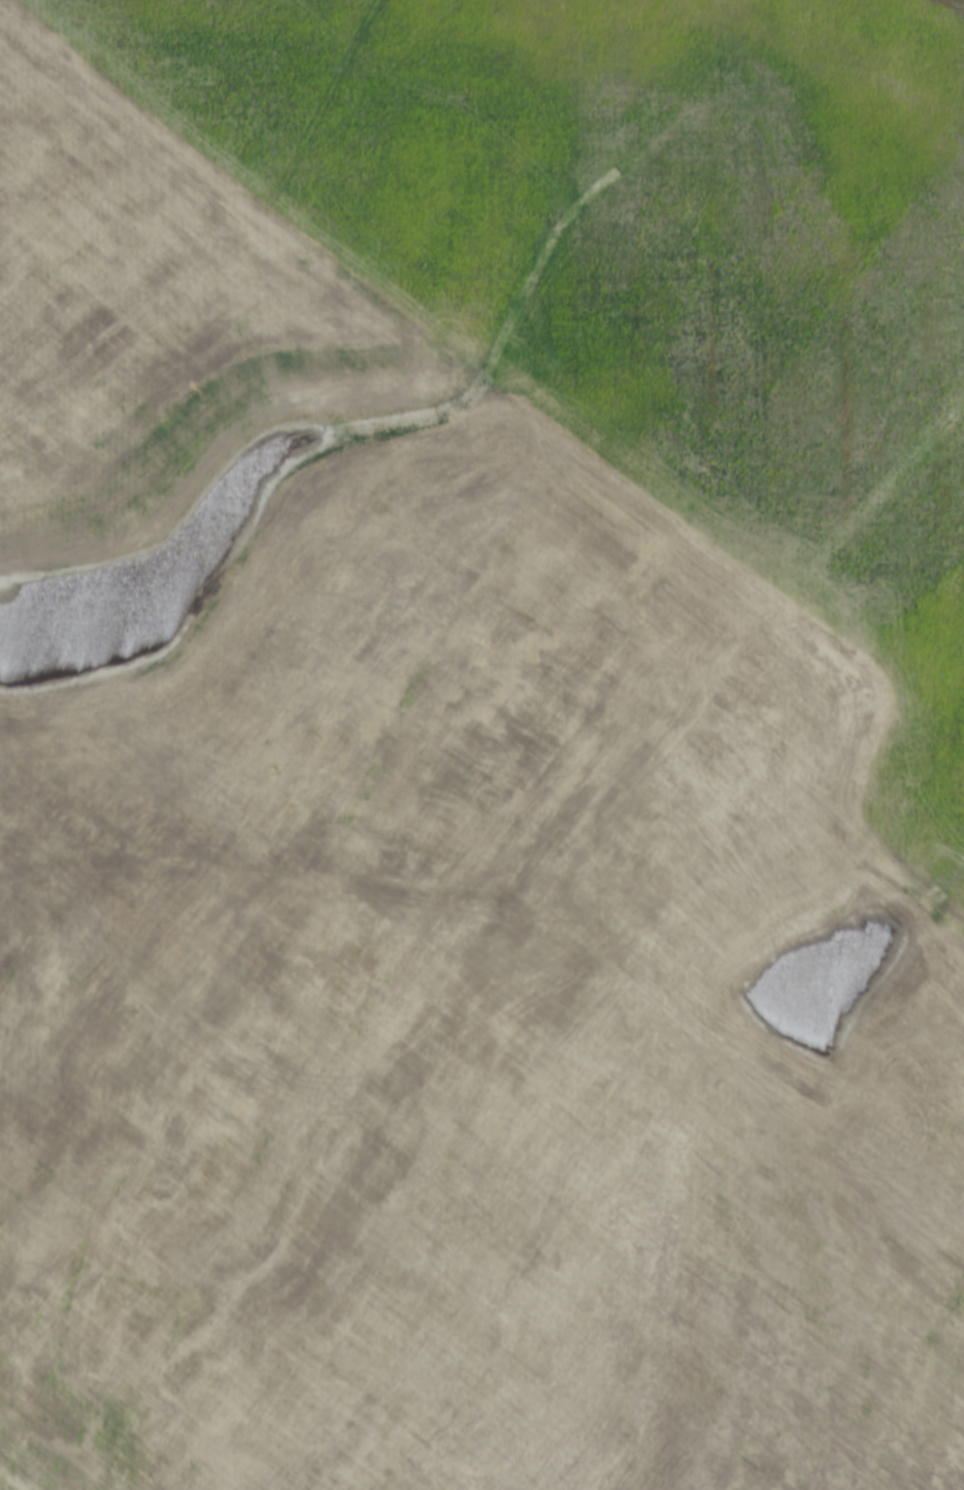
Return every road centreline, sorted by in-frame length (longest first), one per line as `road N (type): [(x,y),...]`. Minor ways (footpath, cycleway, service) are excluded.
road 1 (track): [(963,1132),(923,1129),(852,1092),(812,1091),(665,1135),(0,1127)]

